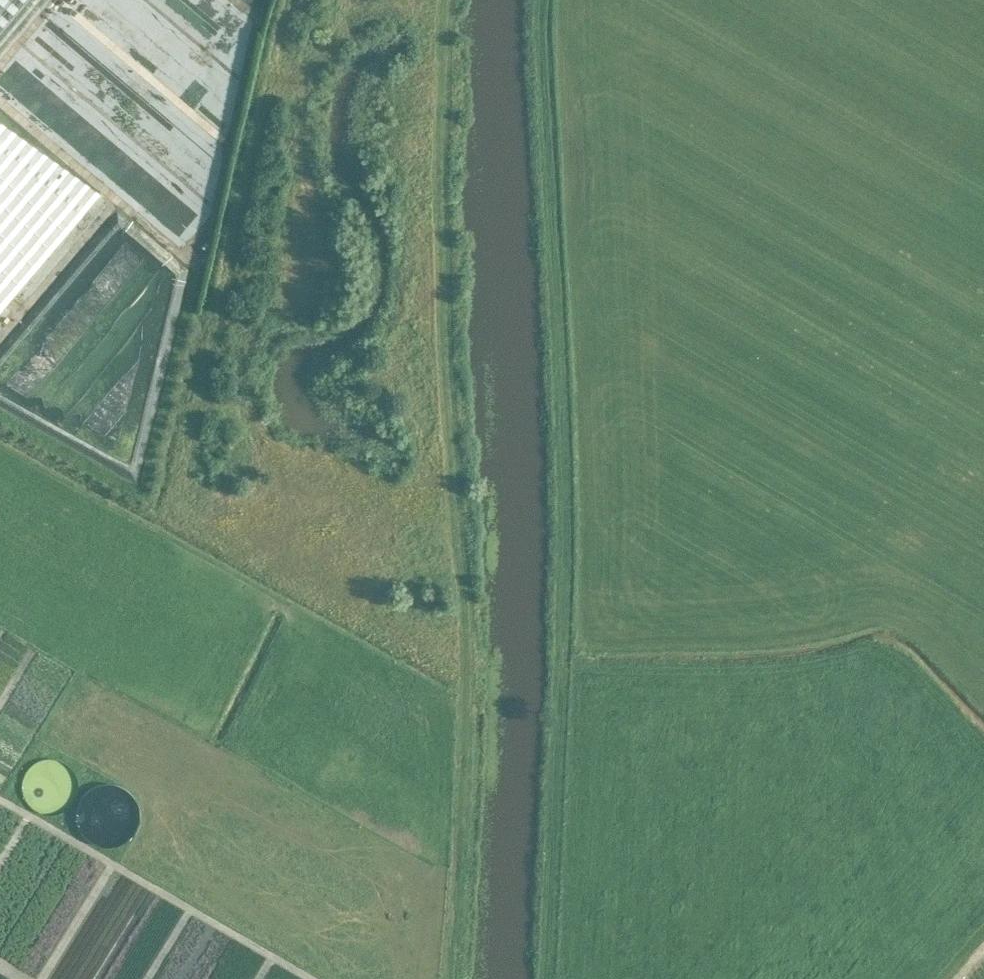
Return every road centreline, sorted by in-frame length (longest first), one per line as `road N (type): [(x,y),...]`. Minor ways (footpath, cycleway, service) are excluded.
road 1 (track): [(545,978),(563,421),(544,0)]

